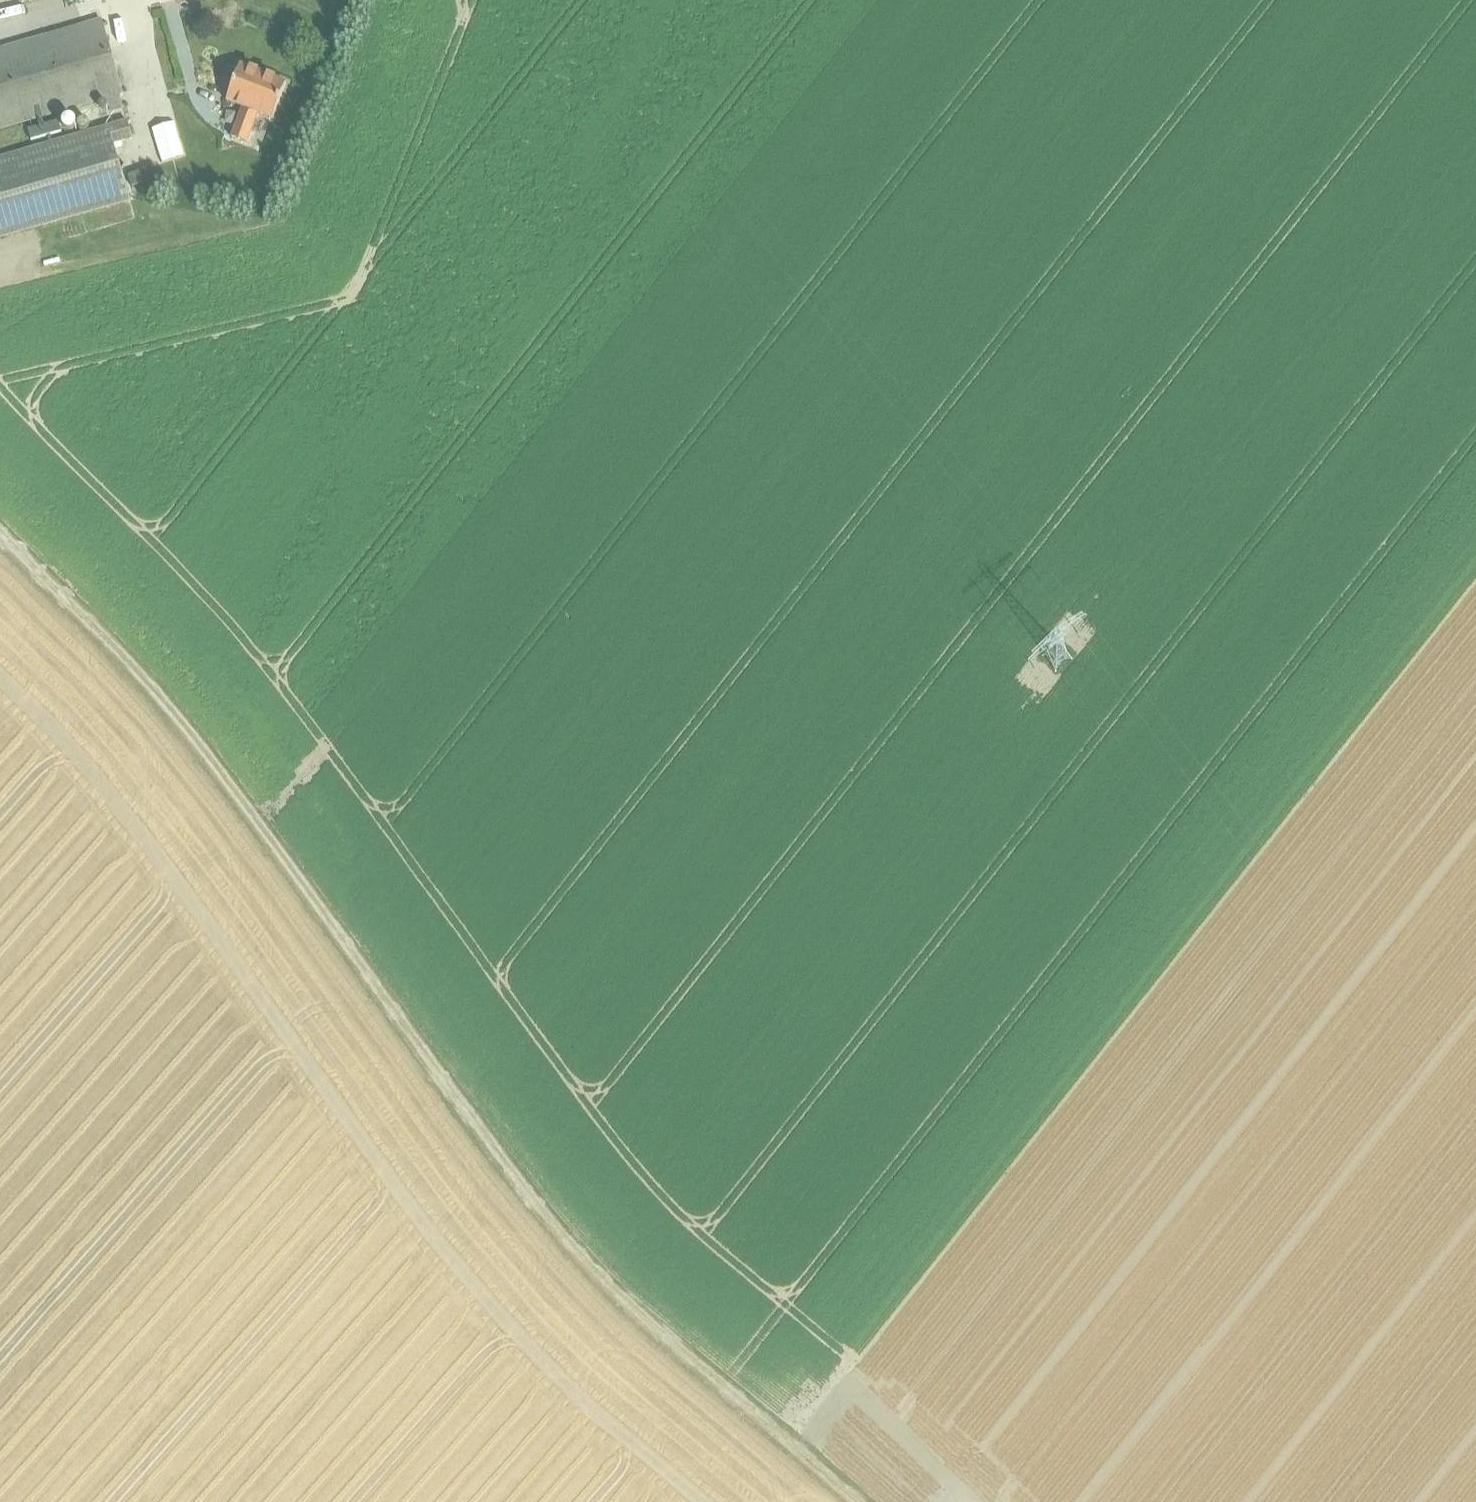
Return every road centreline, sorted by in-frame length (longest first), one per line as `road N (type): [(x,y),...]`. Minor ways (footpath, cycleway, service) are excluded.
road 1 (track): [(853,1501),(706,1375),(522,1181),(218,763),(0,534)]
road 2 (track): [(121,0),(162,149)]

